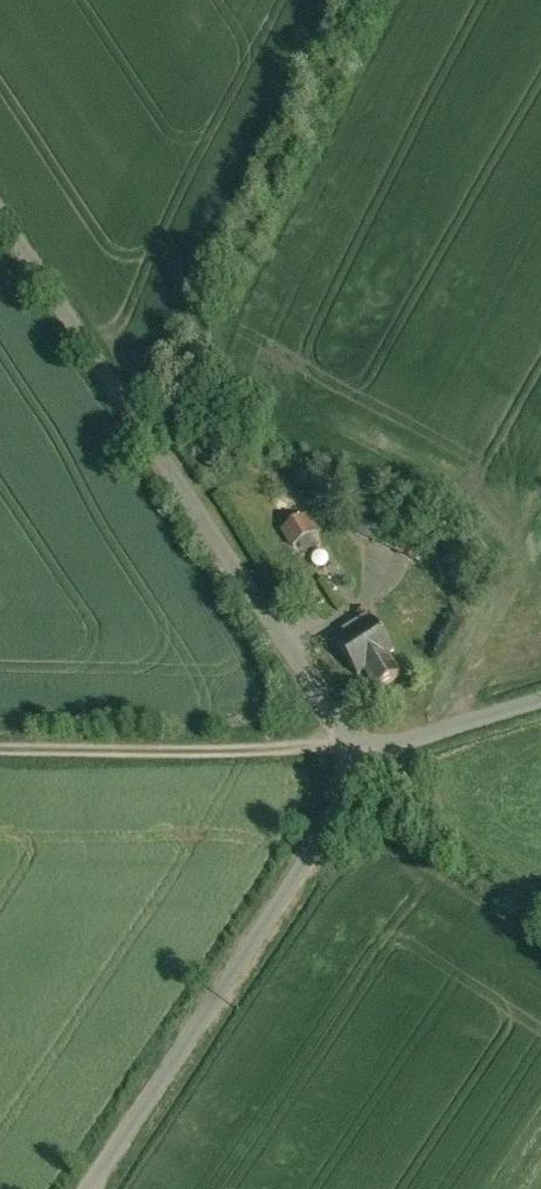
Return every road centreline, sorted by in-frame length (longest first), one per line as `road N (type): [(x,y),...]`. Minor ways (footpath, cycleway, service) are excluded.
road 1 (unclassified): [(0,211),(364,764)]
road 2 (unclassified): [(364,764),(339,826),(99,1188)]
road 3 (track): [(354,746),(0,750)]
road 4 (unclassified): [(364,764),(540,707)]

